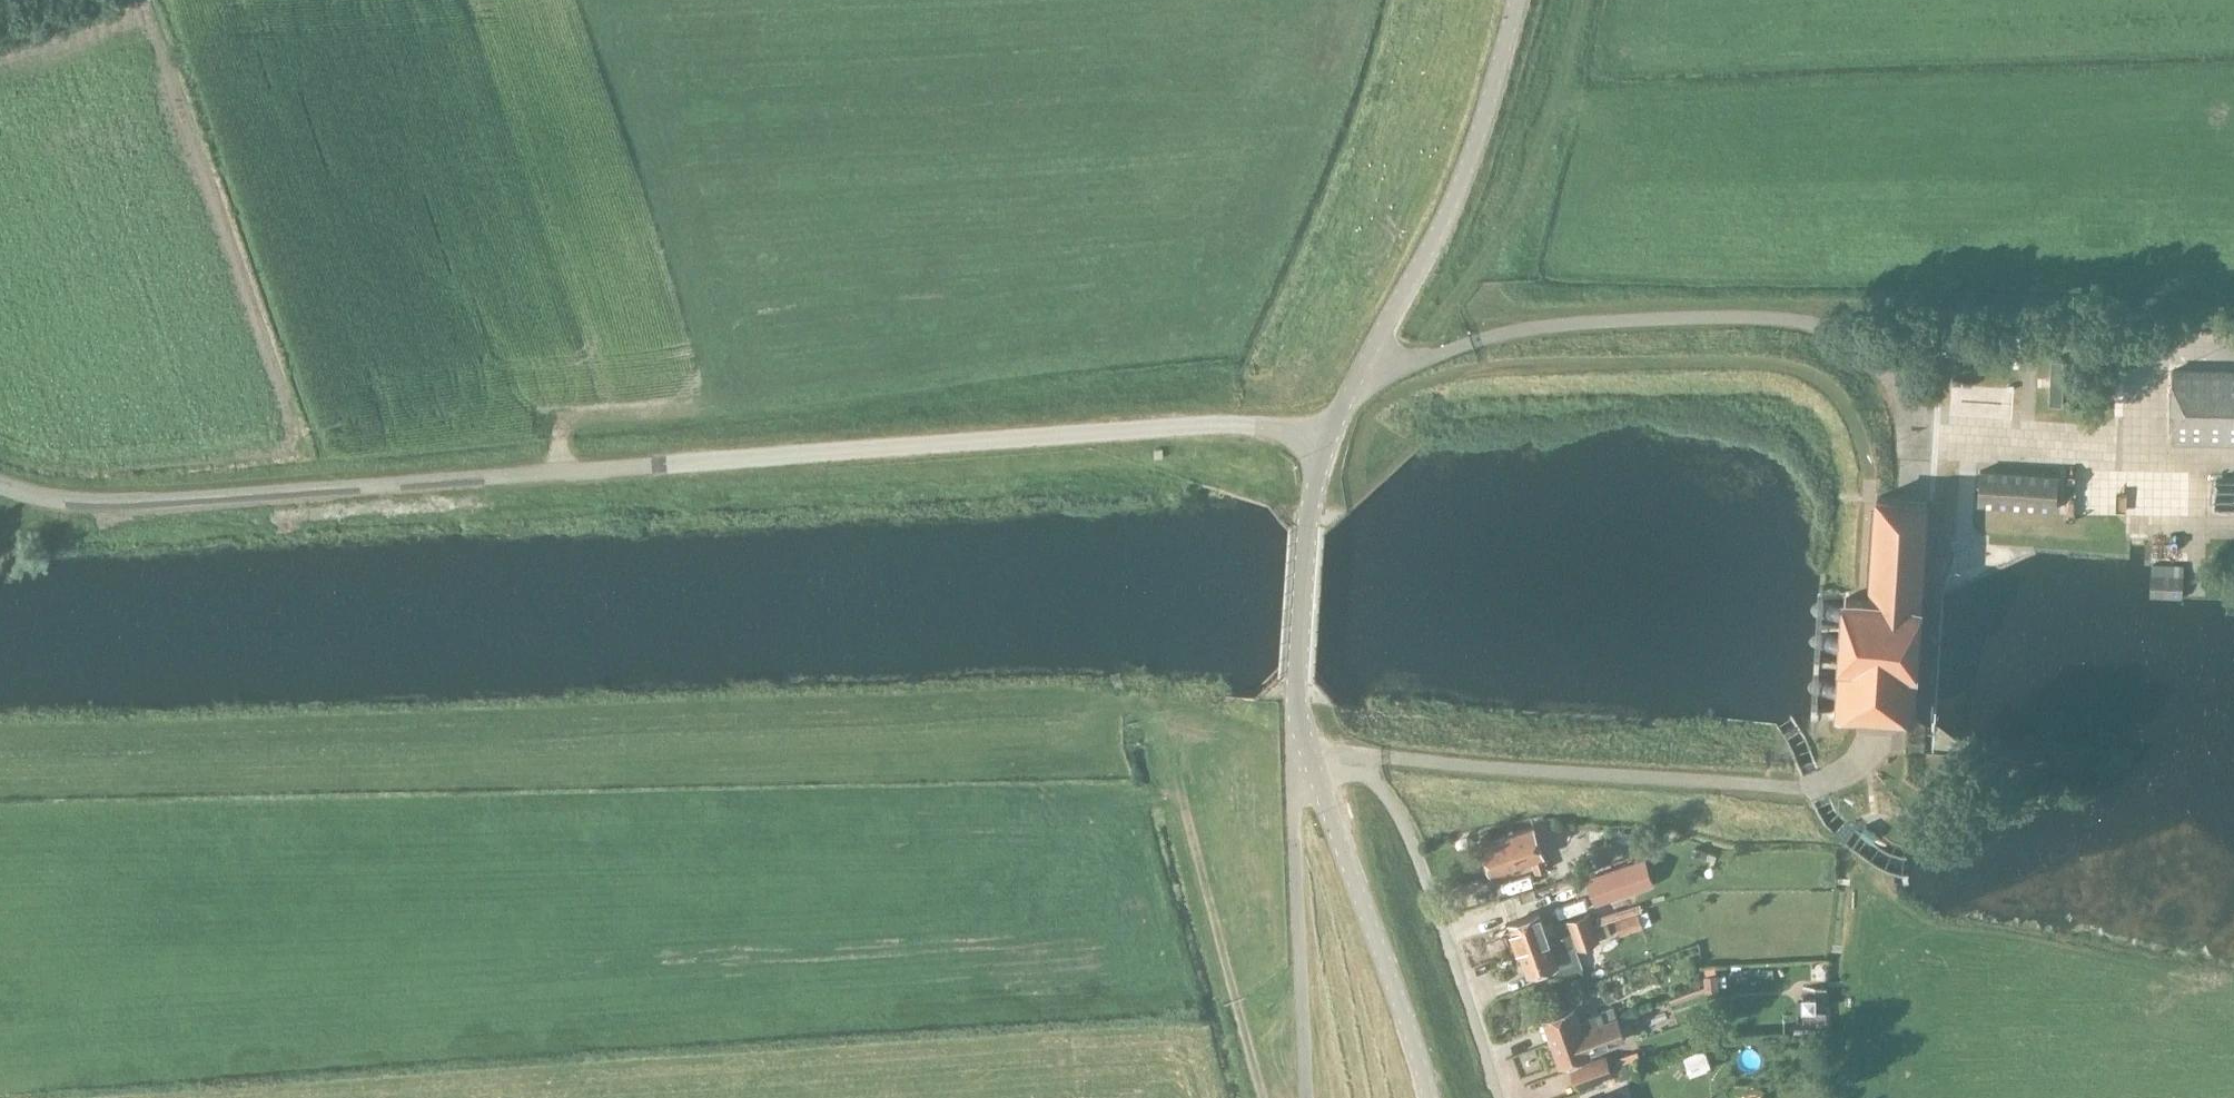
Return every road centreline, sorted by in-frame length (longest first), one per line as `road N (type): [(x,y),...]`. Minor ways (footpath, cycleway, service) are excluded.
road 1 (unclassified): [(1322,444),(1210,423),(152,501),(61,500),(0,485)]
road 2 (tertiary): [(1322,444),(1447,210),(1515,0)]
road 3 (residential): [(1500,1097),(1451,944),(1393,809),(1353,755),(1310,755)]
road 4 (track): [(1579,0),(1557,91),(1514,210),(1404,363)]
road 5 (tertiary): [(1428,1097),(1310,755)]
road 6 (unclassified): [(1303,1097),(1293,796),(1310,755)]
road 7 (tertiary): [(1310,755),(1296,682),(1307,526),(1322,444)]
road 8 (track): [(1260,1097),(1187,826)]
road 9 (track): [(1131,701),(1162,724),(1187,826)]

